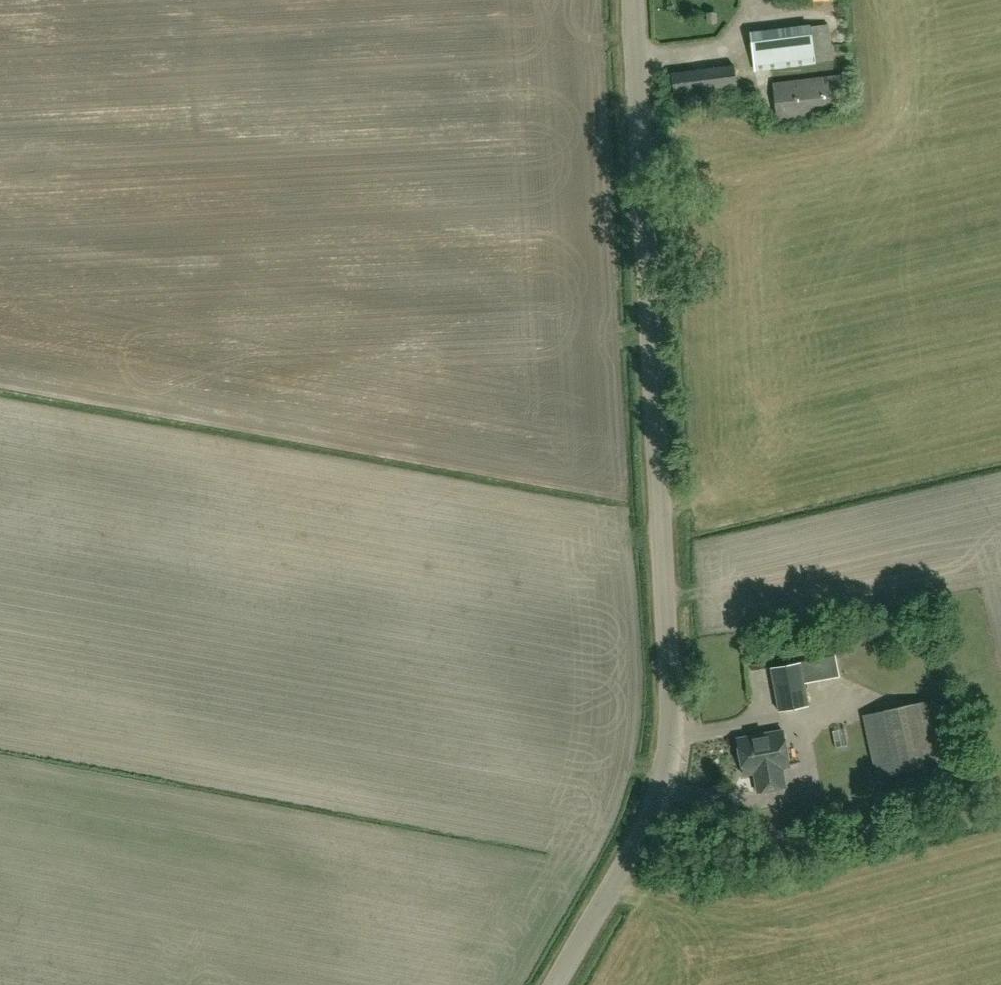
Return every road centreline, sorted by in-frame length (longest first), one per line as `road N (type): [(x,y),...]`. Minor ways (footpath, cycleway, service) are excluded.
road 1 (unclassified): [(556,984),(653,811),(671,734),(633,0)]

